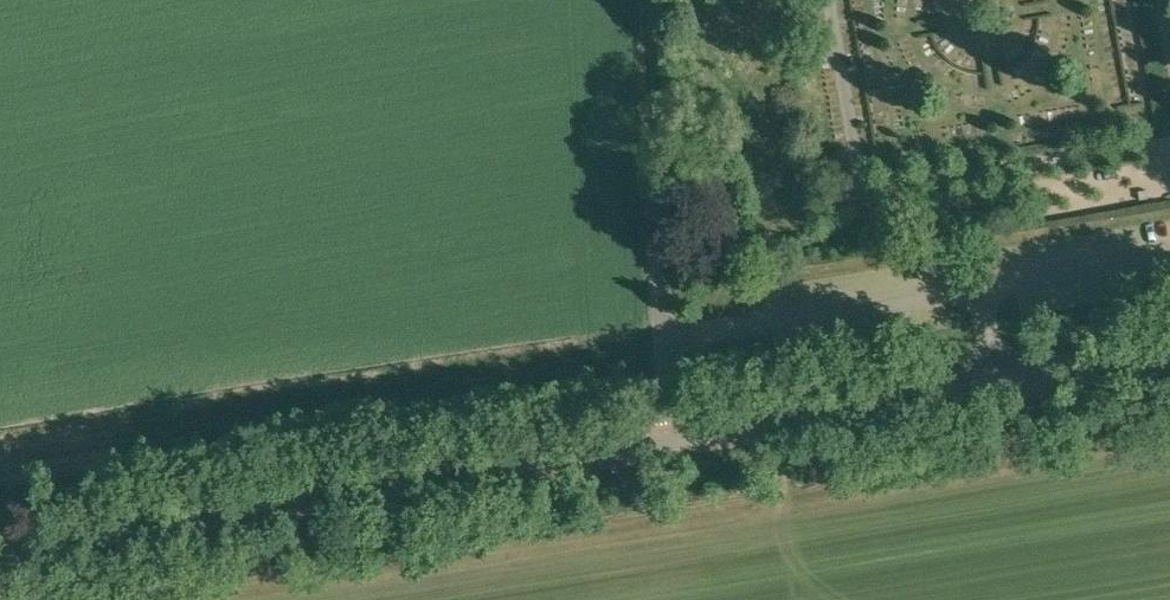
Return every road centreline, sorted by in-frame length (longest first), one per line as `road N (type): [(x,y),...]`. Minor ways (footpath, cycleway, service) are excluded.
road 1 (secondary): [(0,550),(1169,352)]

